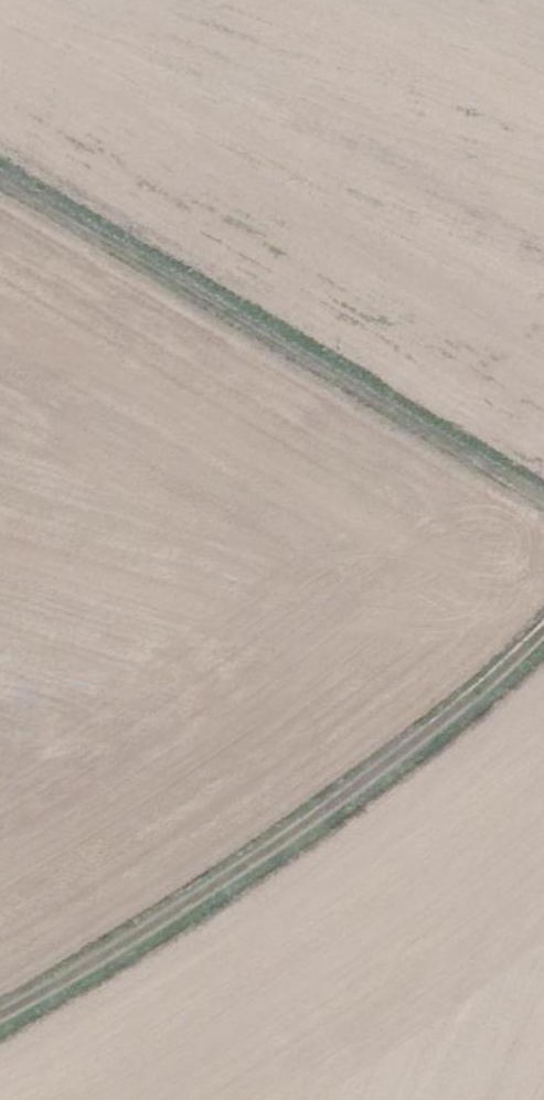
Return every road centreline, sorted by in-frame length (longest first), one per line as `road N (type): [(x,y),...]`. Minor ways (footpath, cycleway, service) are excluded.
road 1 (track): [(543,645),(453,727),(330,819),(0,1020)]
road 2 (track): [(0,202),(543,513)]

